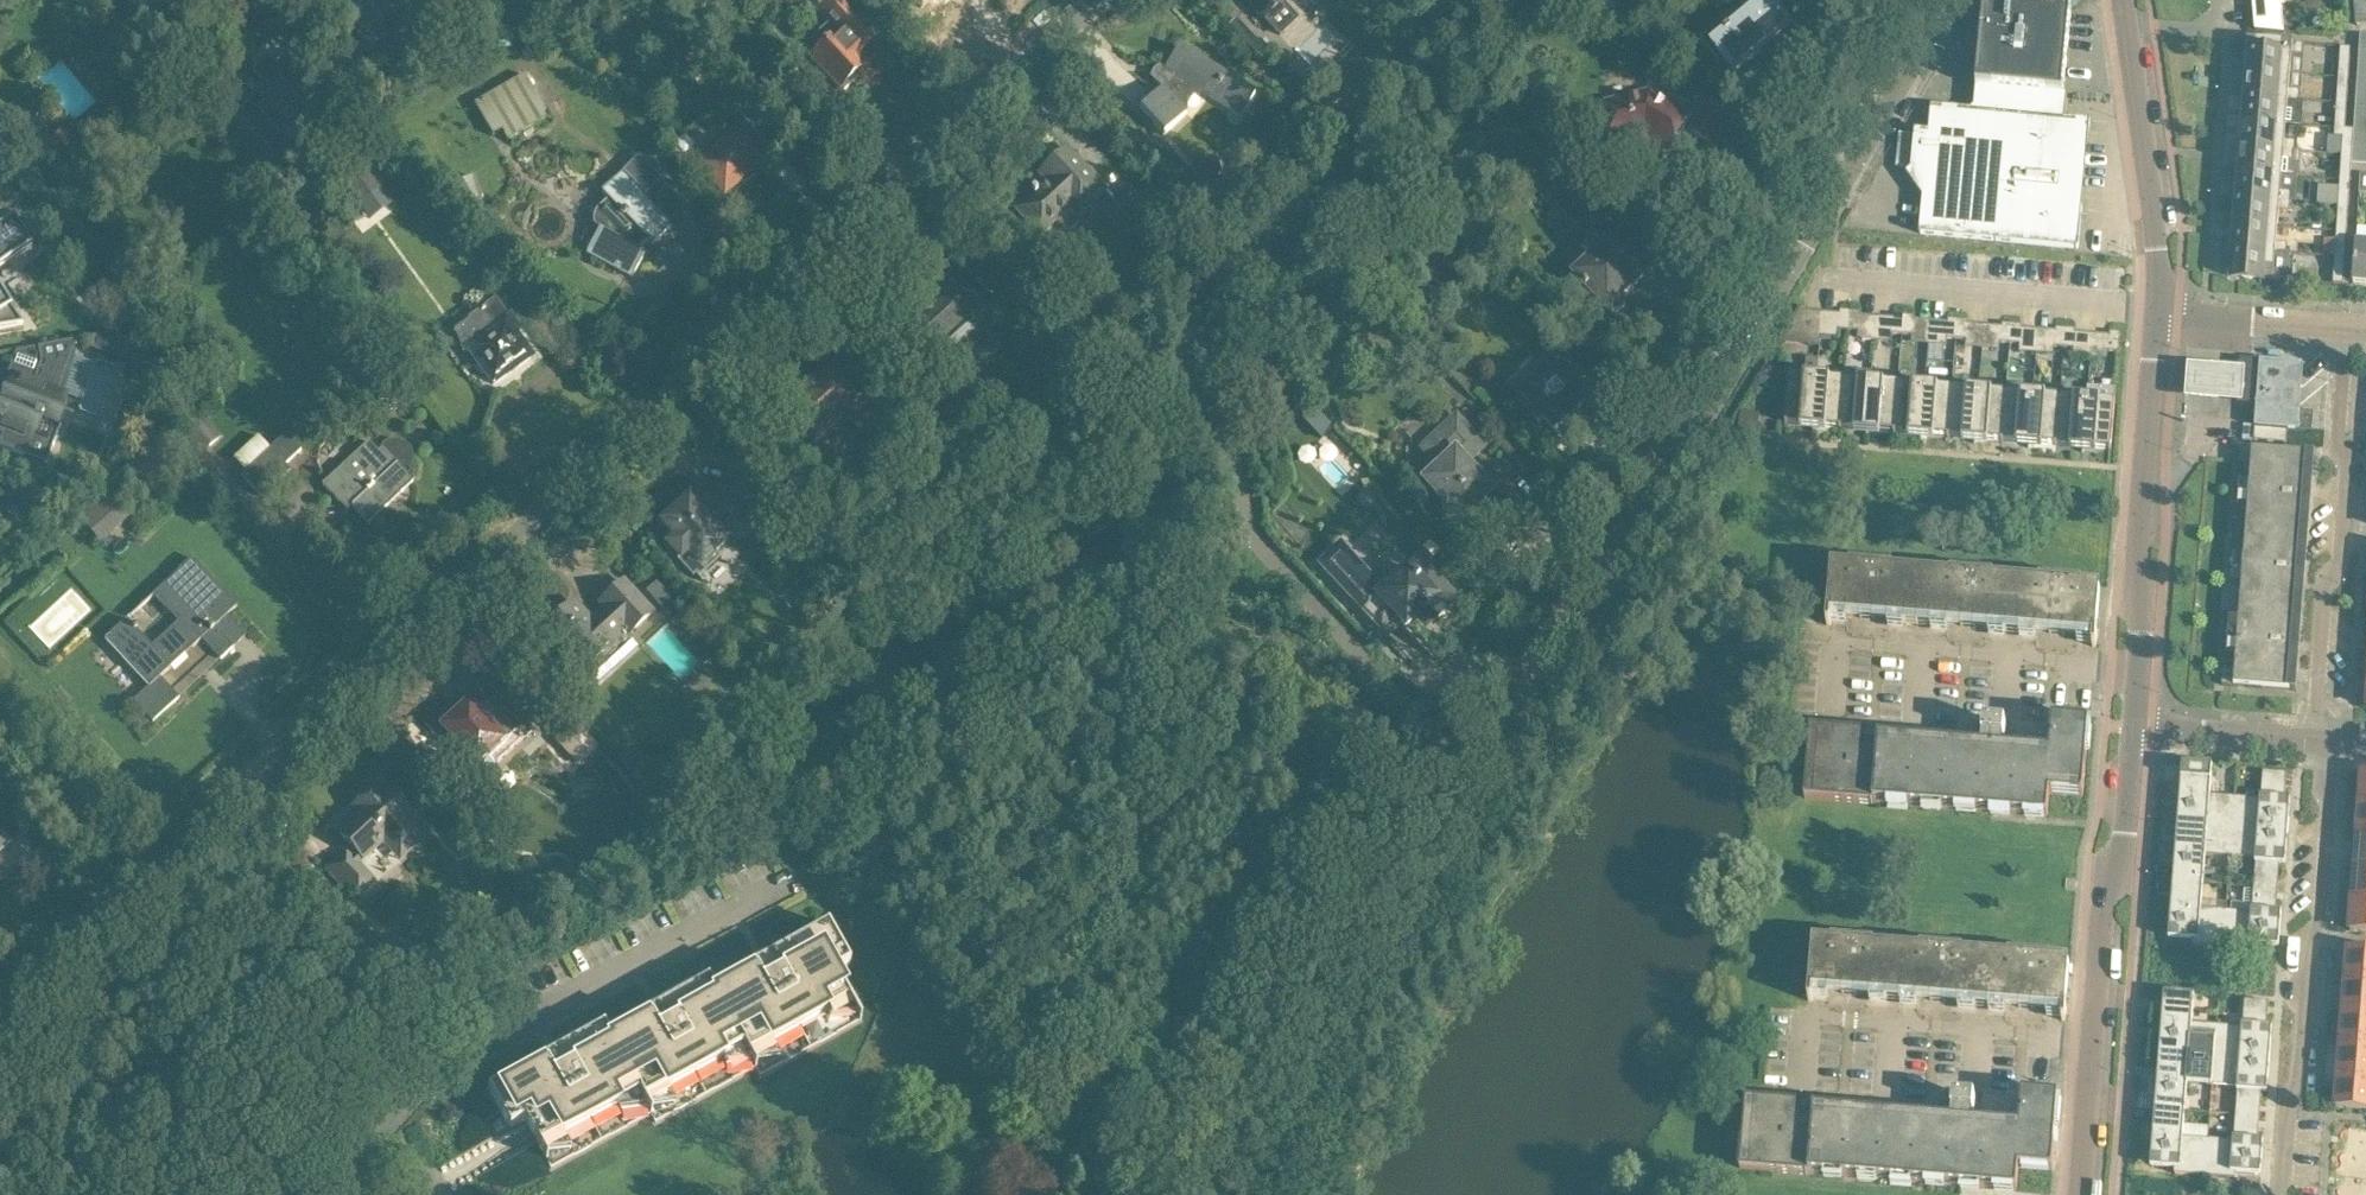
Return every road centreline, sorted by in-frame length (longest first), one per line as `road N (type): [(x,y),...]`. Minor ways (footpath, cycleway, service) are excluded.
road 1 (residential): [(0,1011),(1100,0)]
road 2 (residential): [(1240,1194),(1486,779),(1505,729),(1604,581),(1949,0)]
road 3 (residential): [(2319,741),(2321,786),(2331,798),(2323,923),(2309,939),(2280,1194)]
road 4 (residential): [(2346,325),(2336,442),(2348,459),(2342,562),(2325,591),(2319,741)]
road 5 (residential): [(2137,671),(2143,611),(2135,556),(2158,309)]
road 6 (residential): [(2158,309),(1823,277)]
road 7 (residential): [(2091,1040),(2102,908),(2121,866),(2132,728)]
road 8 (unclassified): [(2158,309),(2160,245),(2124,0)]
road 9 (residential): [(2137,671),(1839,644)]
road 10 (residential): [(2091,1040),(1810,1018)]
road 11 (residential): [(2346,325),(2158,309)]
road 12 (residential): [(2319,741),(2132,728)]
road 13 (residential): [(2078,1194),(2091,1040)]

